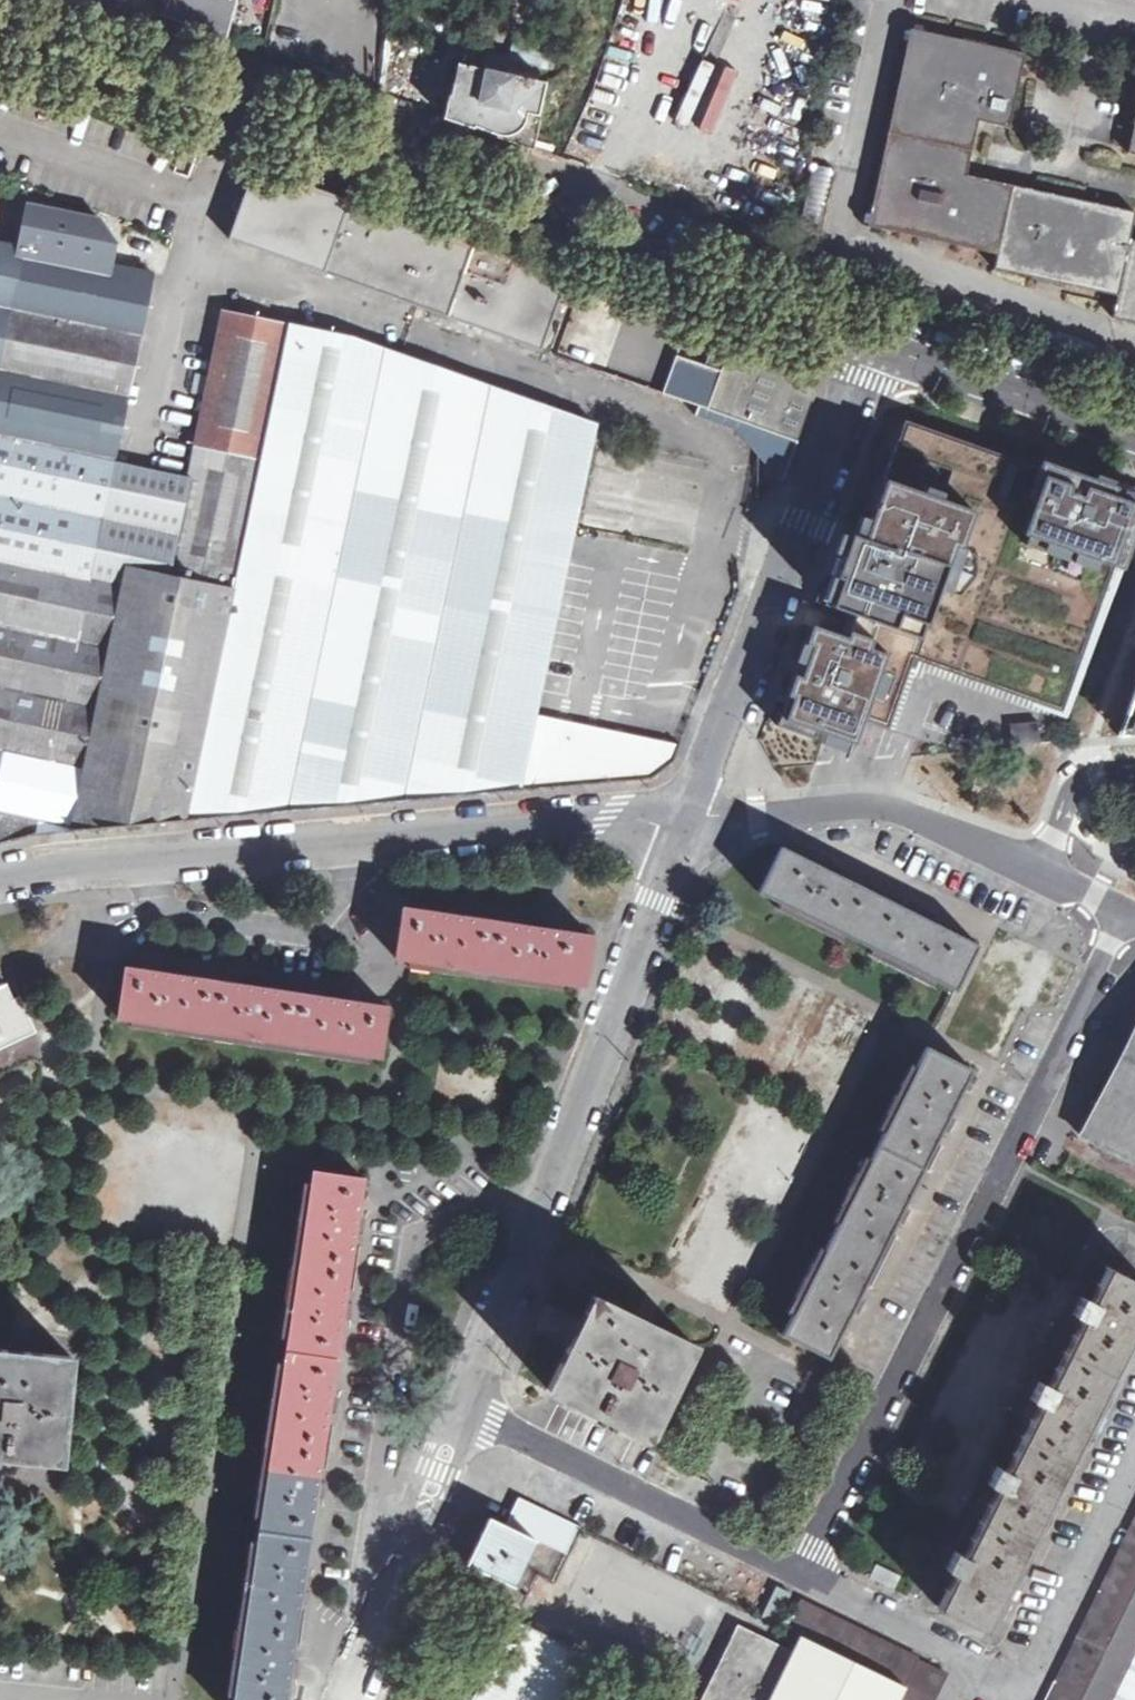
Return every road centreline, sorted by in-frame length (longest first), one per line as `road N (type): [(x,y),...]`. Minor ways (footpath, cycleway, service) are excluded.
road 1 (secondary): [(873,342),(0,34)]
road 2 (residential): [(800,1572),(1133,911)]
road 3 (residential): [(692,820),(602,816),(47,867),(0,878)]
road 4 (residential): [(692,820),(465,1412)]
road 5 (residential): [(873,342),(692,820)]
road 6 (residential): [(1134,1436),(1011,1679),(800,1572)]
road 7 (residential): [(800,1572),(465,1412)]
road 8 (residential): [(1044,870),(884,810),(692,820)]
road 9 (residential): [(465,1412),(349,1699)]
road 10 (secondary): [(1134,434),(873,342)]
road 11 (residential): [(1134,770),(1083,780),(1044,870)]

